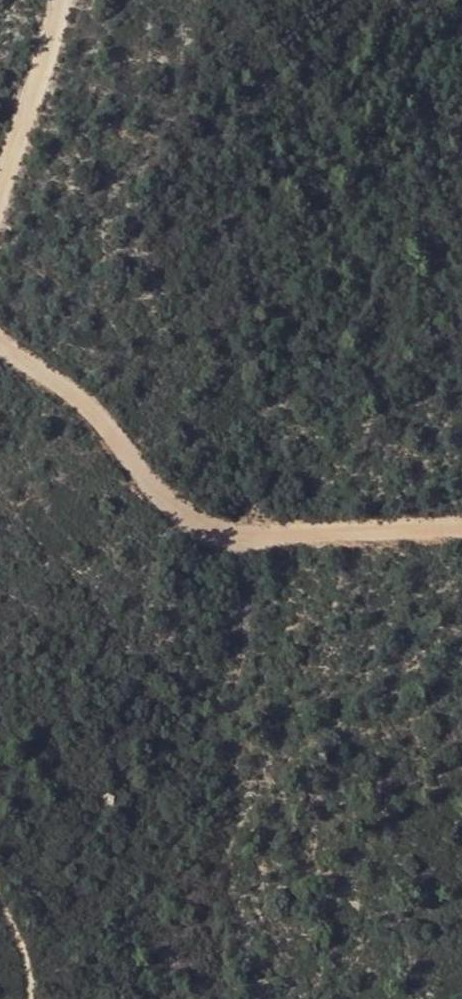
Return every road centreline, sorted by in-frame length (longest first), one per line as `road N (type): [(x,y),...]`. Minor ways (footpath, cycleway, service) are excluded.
road 1 (track): [(0,352),(123,423),(177,503),(216,530),(239,537),(461,528)]
road 2 (track): [(64,0),(0,204)]

